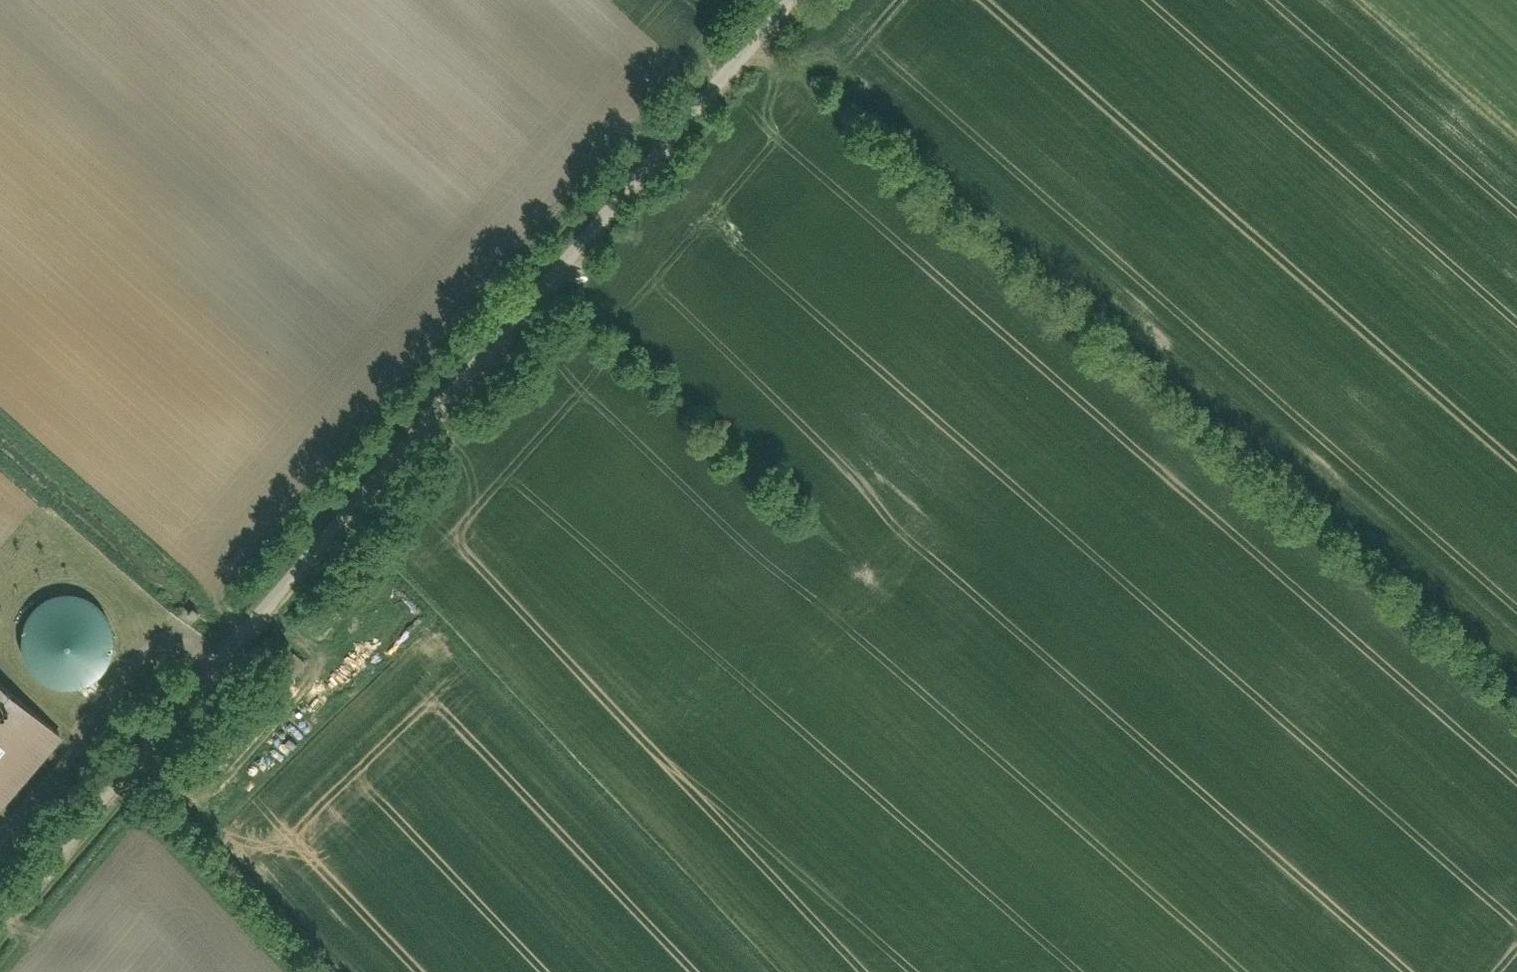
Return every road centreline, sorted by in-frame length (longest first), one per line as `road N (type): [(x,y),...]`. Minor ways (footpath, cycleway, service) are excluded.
road 1 (residential): [(0,912),(792,0)]

